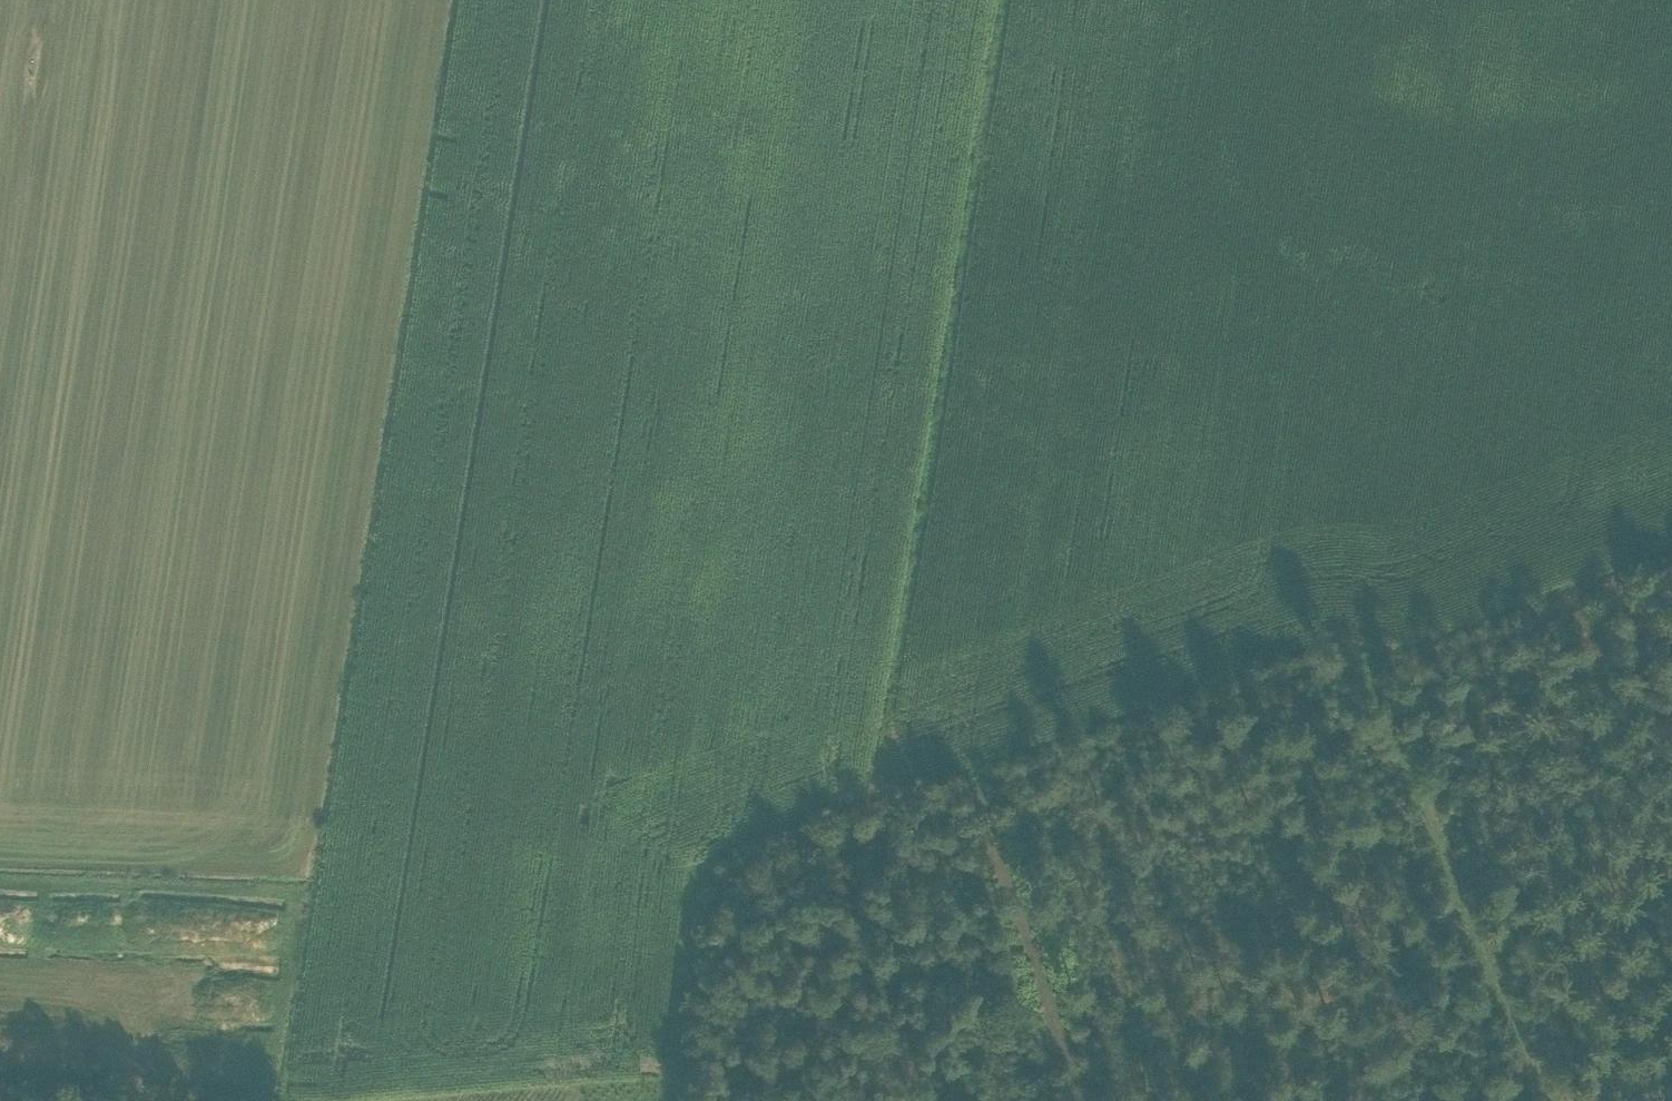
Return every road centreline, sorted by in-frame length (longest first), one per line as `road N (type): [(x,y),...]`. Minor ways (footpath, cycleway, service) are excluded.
road 1 (track): [(1540,1100),(1366,675)]
road 2 (track): [(979,785),(1089,1100)]
road 3 (track): [(701,894),(678,1100)]

